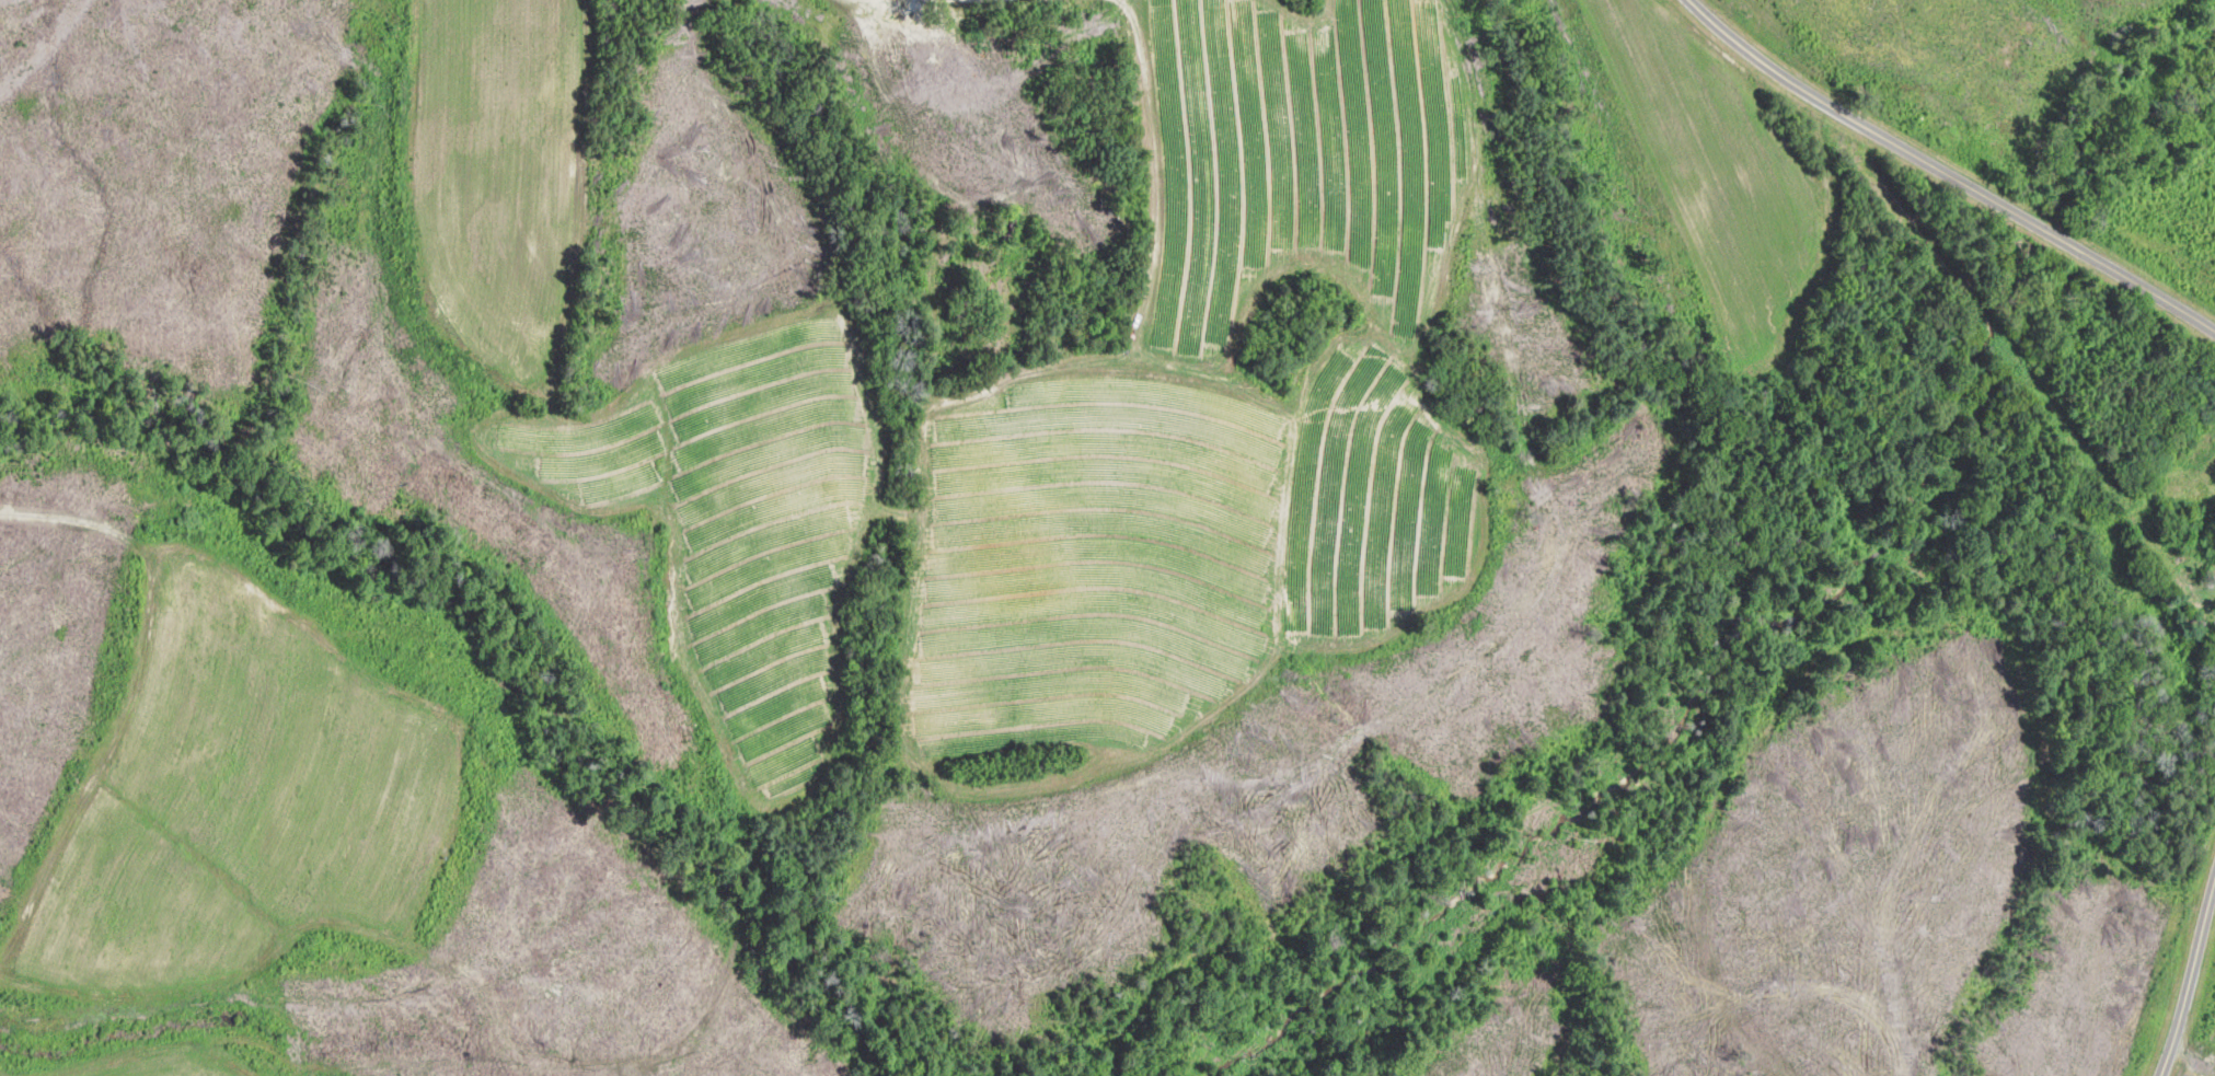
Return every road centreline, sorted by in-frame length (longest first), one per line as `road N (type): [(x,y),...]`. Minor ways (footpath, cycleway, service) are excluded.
road 1 (residential): [(2214,331),(1732,37),(1694,0)]
road 2 (residential): [(2160,1075),(2214,871)]

